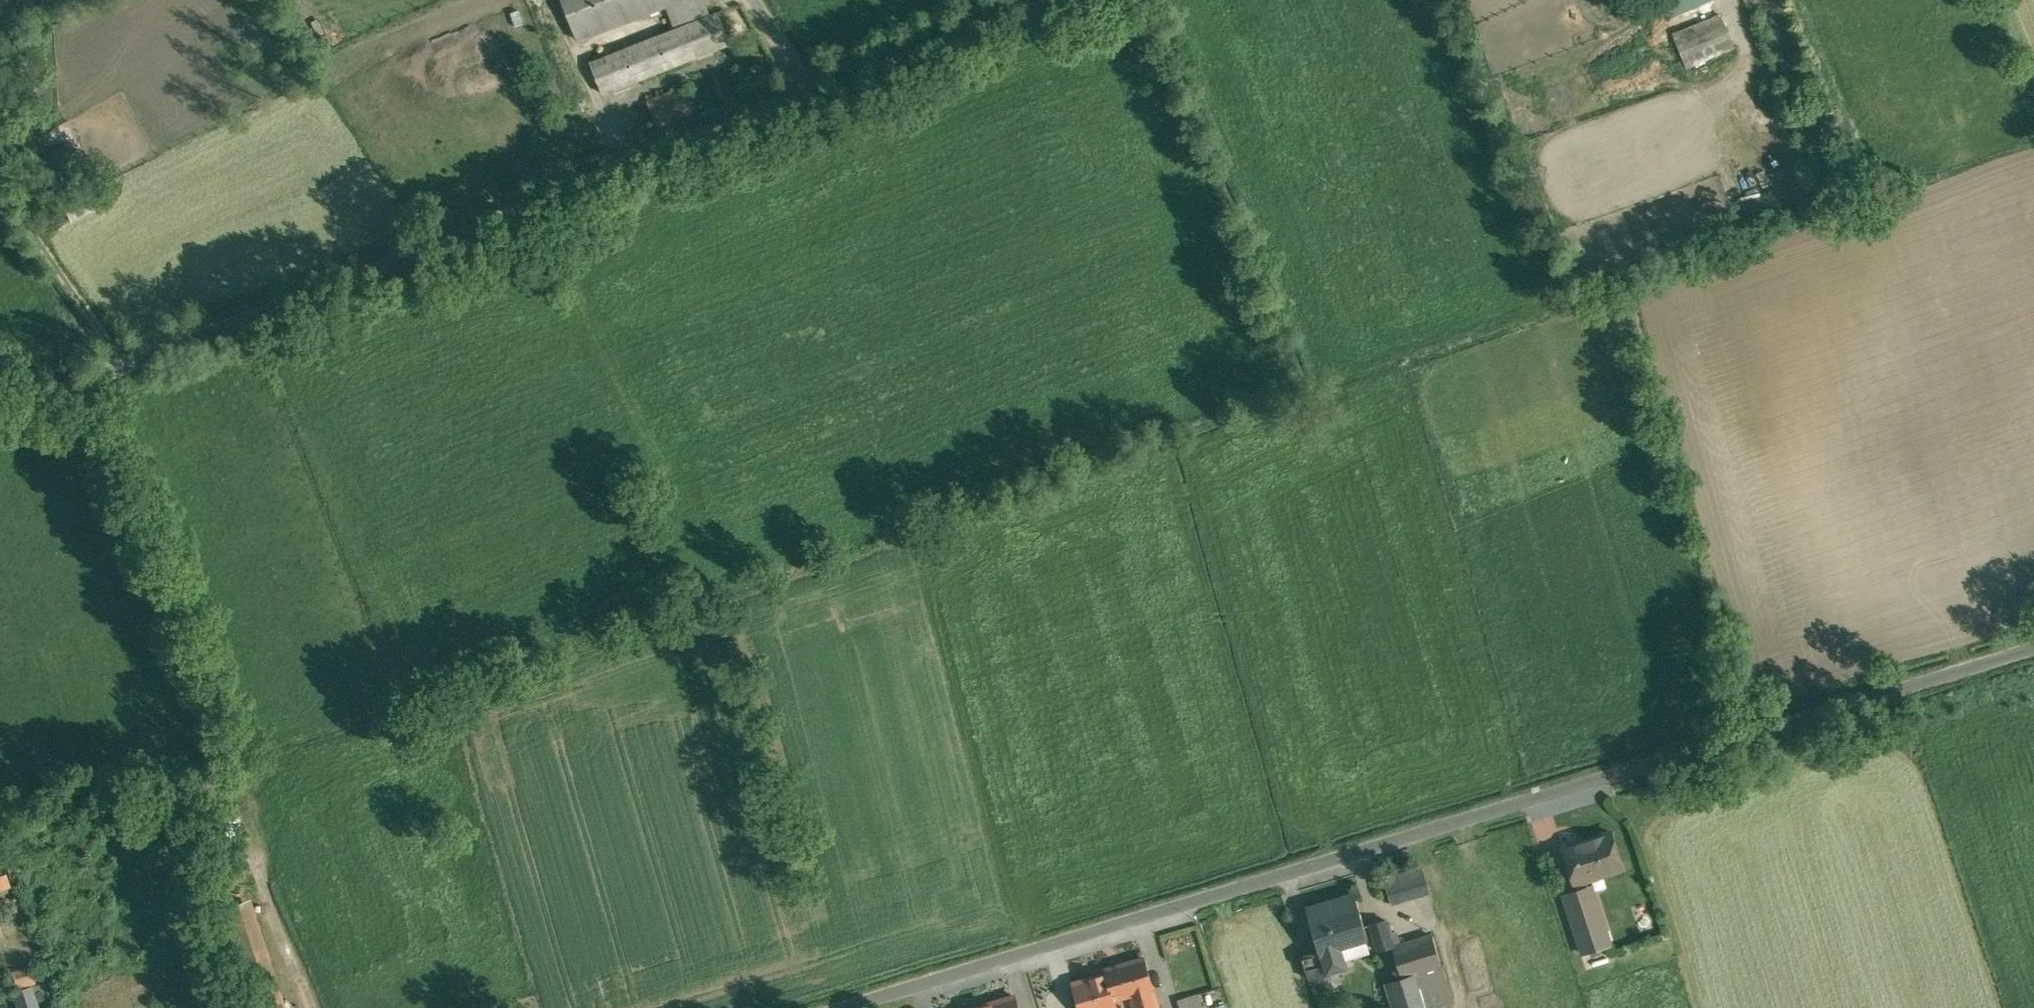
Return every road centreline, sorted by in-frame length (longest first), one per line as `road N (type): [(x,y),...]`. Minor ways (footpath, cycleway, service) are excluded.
road 1 (unclassified): [(819,1007),(2033,637)]
road 2 (residential): [(817,94),(0,417)]
road 3 (residential): [(1053,0),(817,94)]

